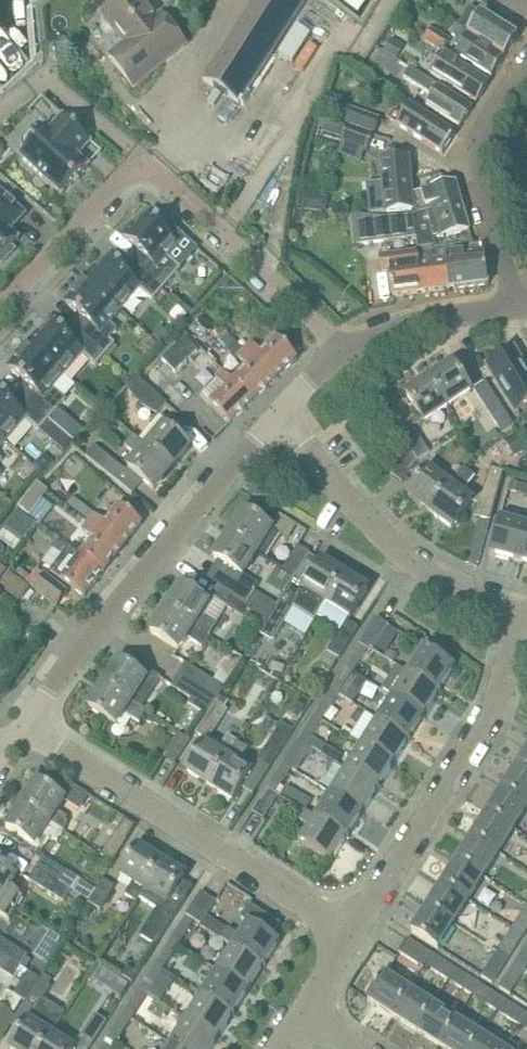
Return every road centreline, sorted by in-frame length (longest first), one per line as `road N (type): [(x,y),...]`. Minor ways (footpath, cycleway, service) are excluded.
road 1 (residential): [(0,305),(121,178),(147,169),(344,348)]
road 2 (residential): [(23,724),(282,410)]
road 3 (residential): [(352,933),(23,724)]
road 4 (residential): [(352,933),(488,717),(522,606)]
road 5 (residential): [(522,606),(428,571),(335,482),(282,410)]
road 6 (residential): [(517,306),(480,166),(481,146),(526,77)]
road 7 (residential): [(344,348),(451,314),(517,306)]

